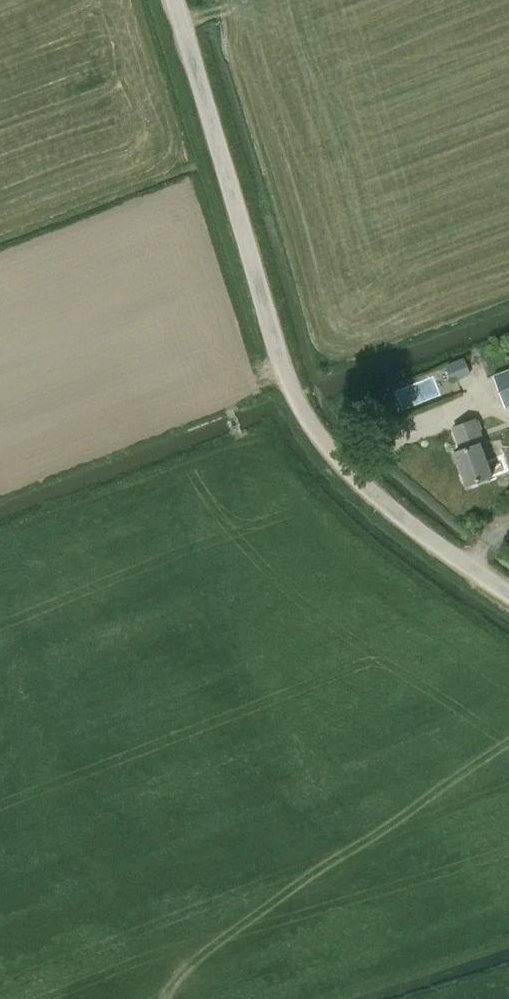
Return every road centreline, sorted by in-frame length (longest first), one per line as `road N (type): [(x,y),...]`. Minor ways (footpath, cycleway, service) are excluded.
road 1 (unclassified): [(508,592),(364,486),(299,407),(173,0)]

